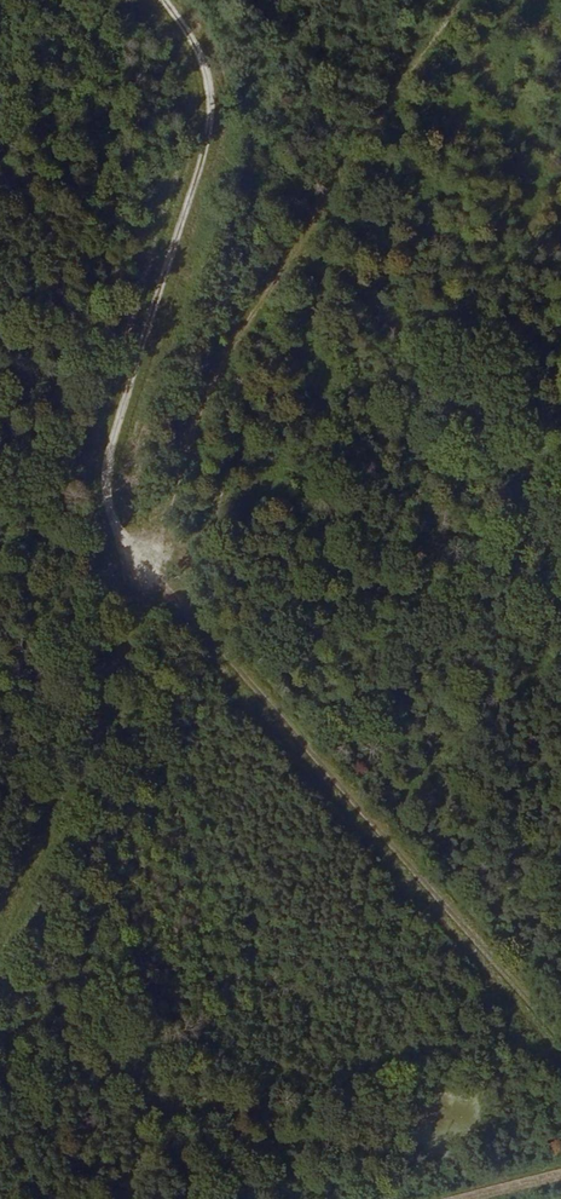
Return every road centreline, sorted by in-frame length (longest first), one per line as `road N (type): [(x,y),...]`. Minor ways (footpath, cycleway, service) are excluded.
road 1 (track): [(479,0),(367,135),(221,366),(153,575)]
road 2 (track): [(160,0),(209,76),(212,118),(104,481),(119,537),(153,575)]
road 3 (track): [(153,575),(560,1037)]
road 4 (track): [(153,575),(88,770),(41,887),(0,959)]

